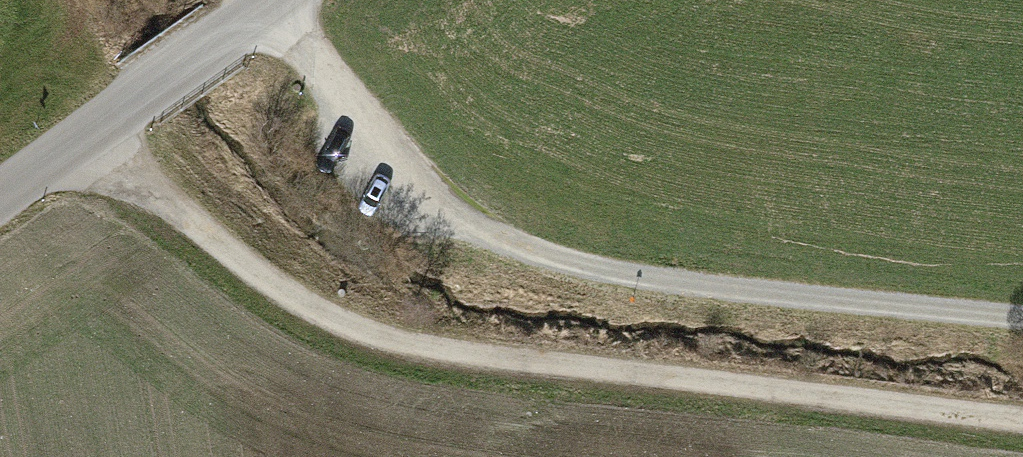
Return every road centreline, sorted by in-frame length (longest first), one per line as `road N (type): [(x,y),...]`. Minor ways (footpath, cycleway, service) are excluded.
road 1 (track): [(1022,413),(435,352),(301,289),(84,135)]
road 2 (track): [(1022,322),(665,284),(487,238),(358,118),(286,0)]
road 3 (unclassified): [(0,192),(283,0)]

